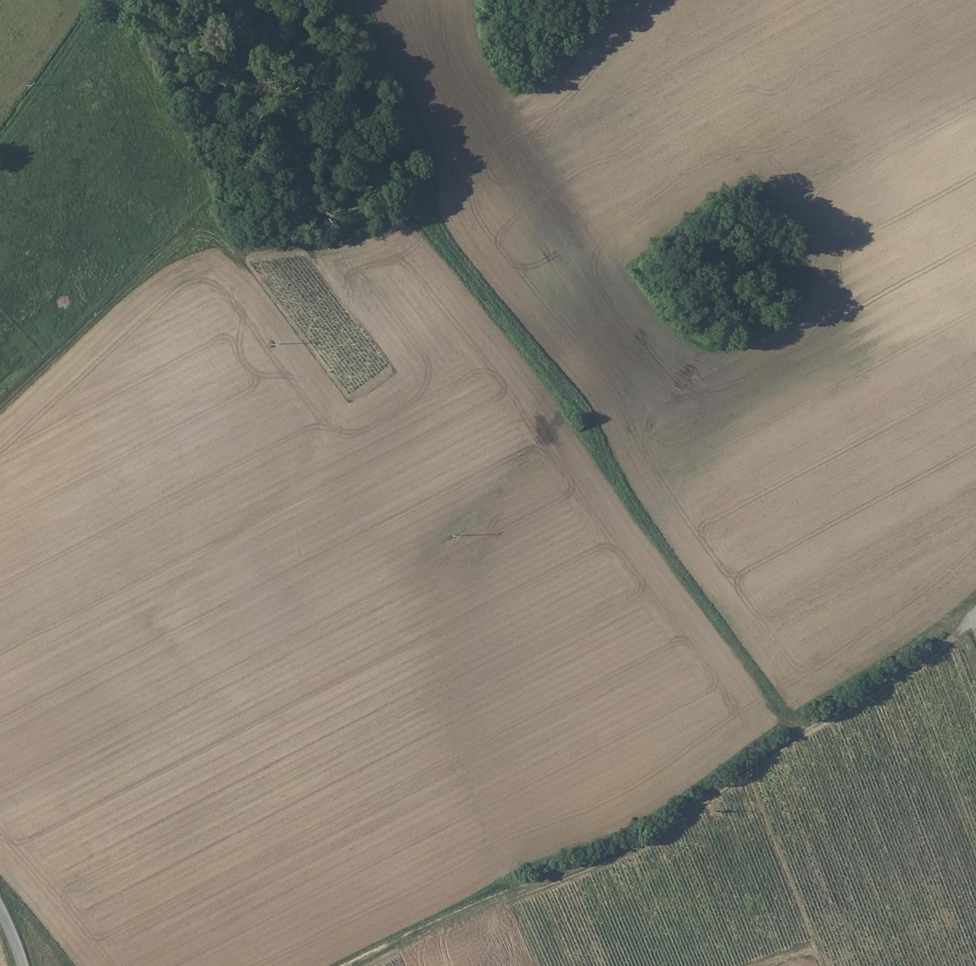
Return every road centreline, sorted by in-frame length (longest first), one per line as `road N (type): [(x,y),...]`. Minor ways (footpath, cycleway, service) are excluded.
road 1 (track): [(367,0),(442,158),(421,228),(486,300),(802,730)]
road 2 (track): [(355,965),(513,893),(748,765),(970,623)]

